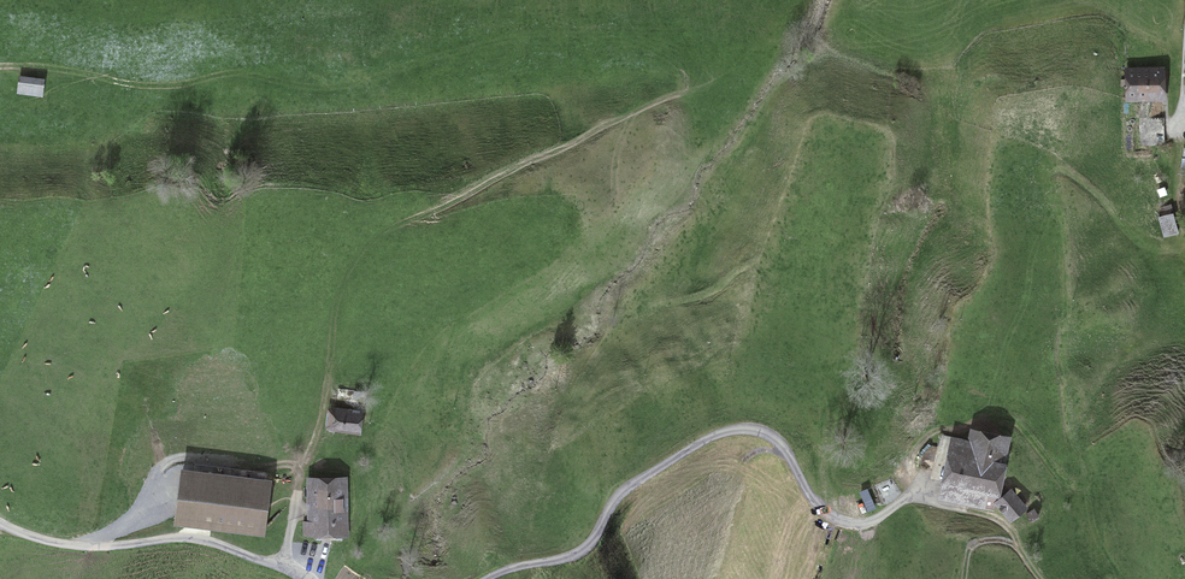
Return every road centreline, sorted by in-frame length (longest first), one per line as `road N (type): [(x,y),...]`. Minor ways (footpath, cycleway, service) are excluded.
road 1 (track): [(284,569),(326,397),(340,292),(358,256),(390,229),(680,94)]
road 2 (track): [(489,578),(580,552),(622,490),(720,433),(751,429),(778,441),(828,516),(860,525),(911,496),(932,448)]
road 3 (track): [(0,523),(84,548),(213,542),(299,578)]
road 4 (track): [(84,548),(138,511),(170,460),(303,467)]

